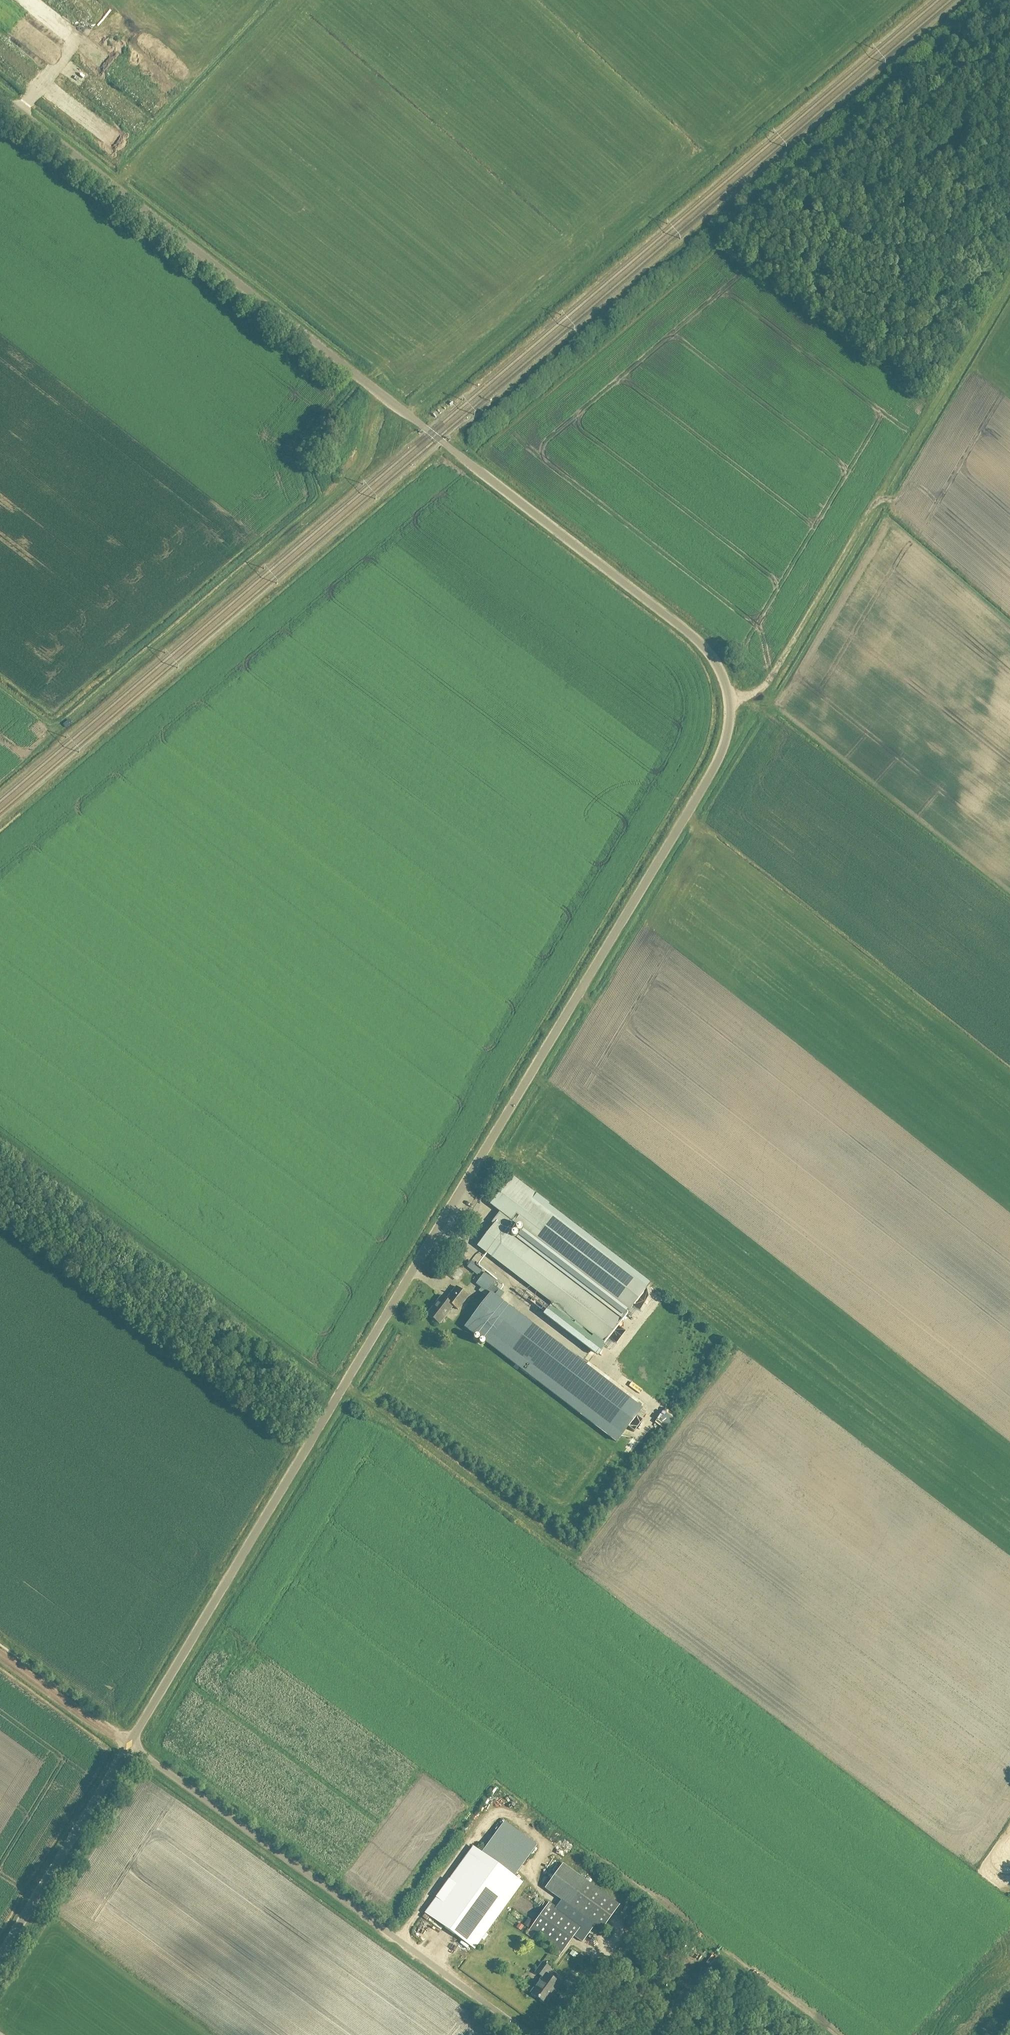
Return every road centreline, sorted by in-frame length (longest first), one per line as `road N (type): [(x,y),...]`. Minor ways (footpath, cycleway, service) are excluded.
road 1 (unclassified): [(128,1746),(723,753),(730,700),(717,662),(698,641),(0,95)]
road 2 (track): [(730,700),(768,683),(1009,276)]
road 3 (unclassified): [(527,2034),(128,1746)]
road 4 (unclassified): [(0,1950),(128,1746)]
road 5 (track): [(128,1746),(0,1654)]

